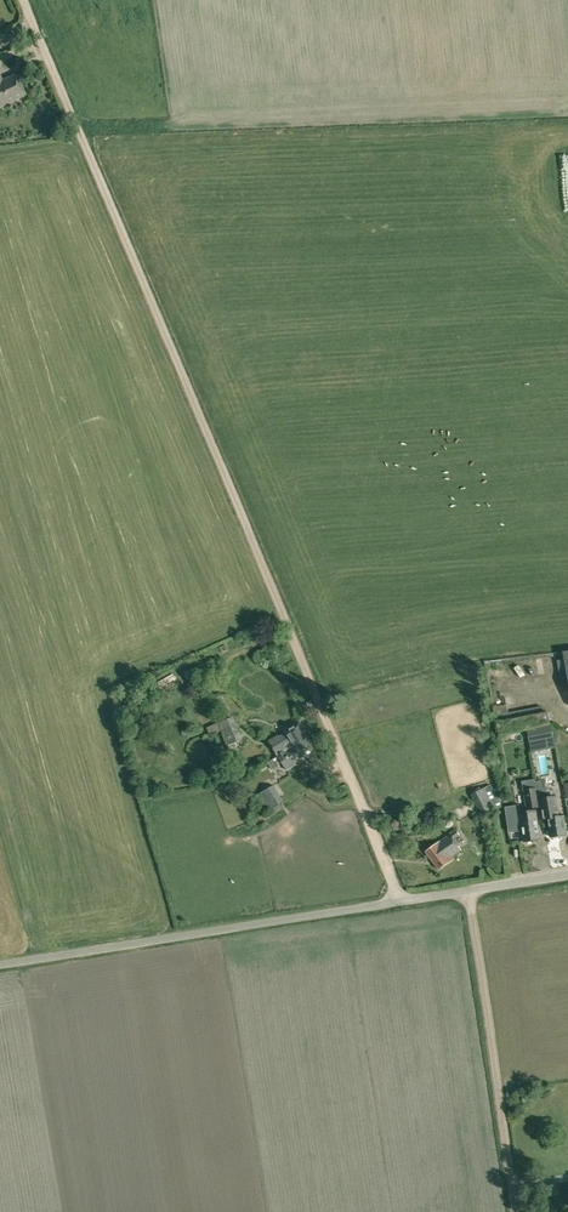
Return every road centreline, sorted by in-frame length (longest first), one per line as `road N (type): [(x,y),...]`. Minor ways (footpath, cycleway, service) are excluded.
road 1 (track): [(402,899),(33,0)]
road 2 (unclassified): [(466,889),(0,965)]
road 3 (track): [(520,1211),(466,889)]

